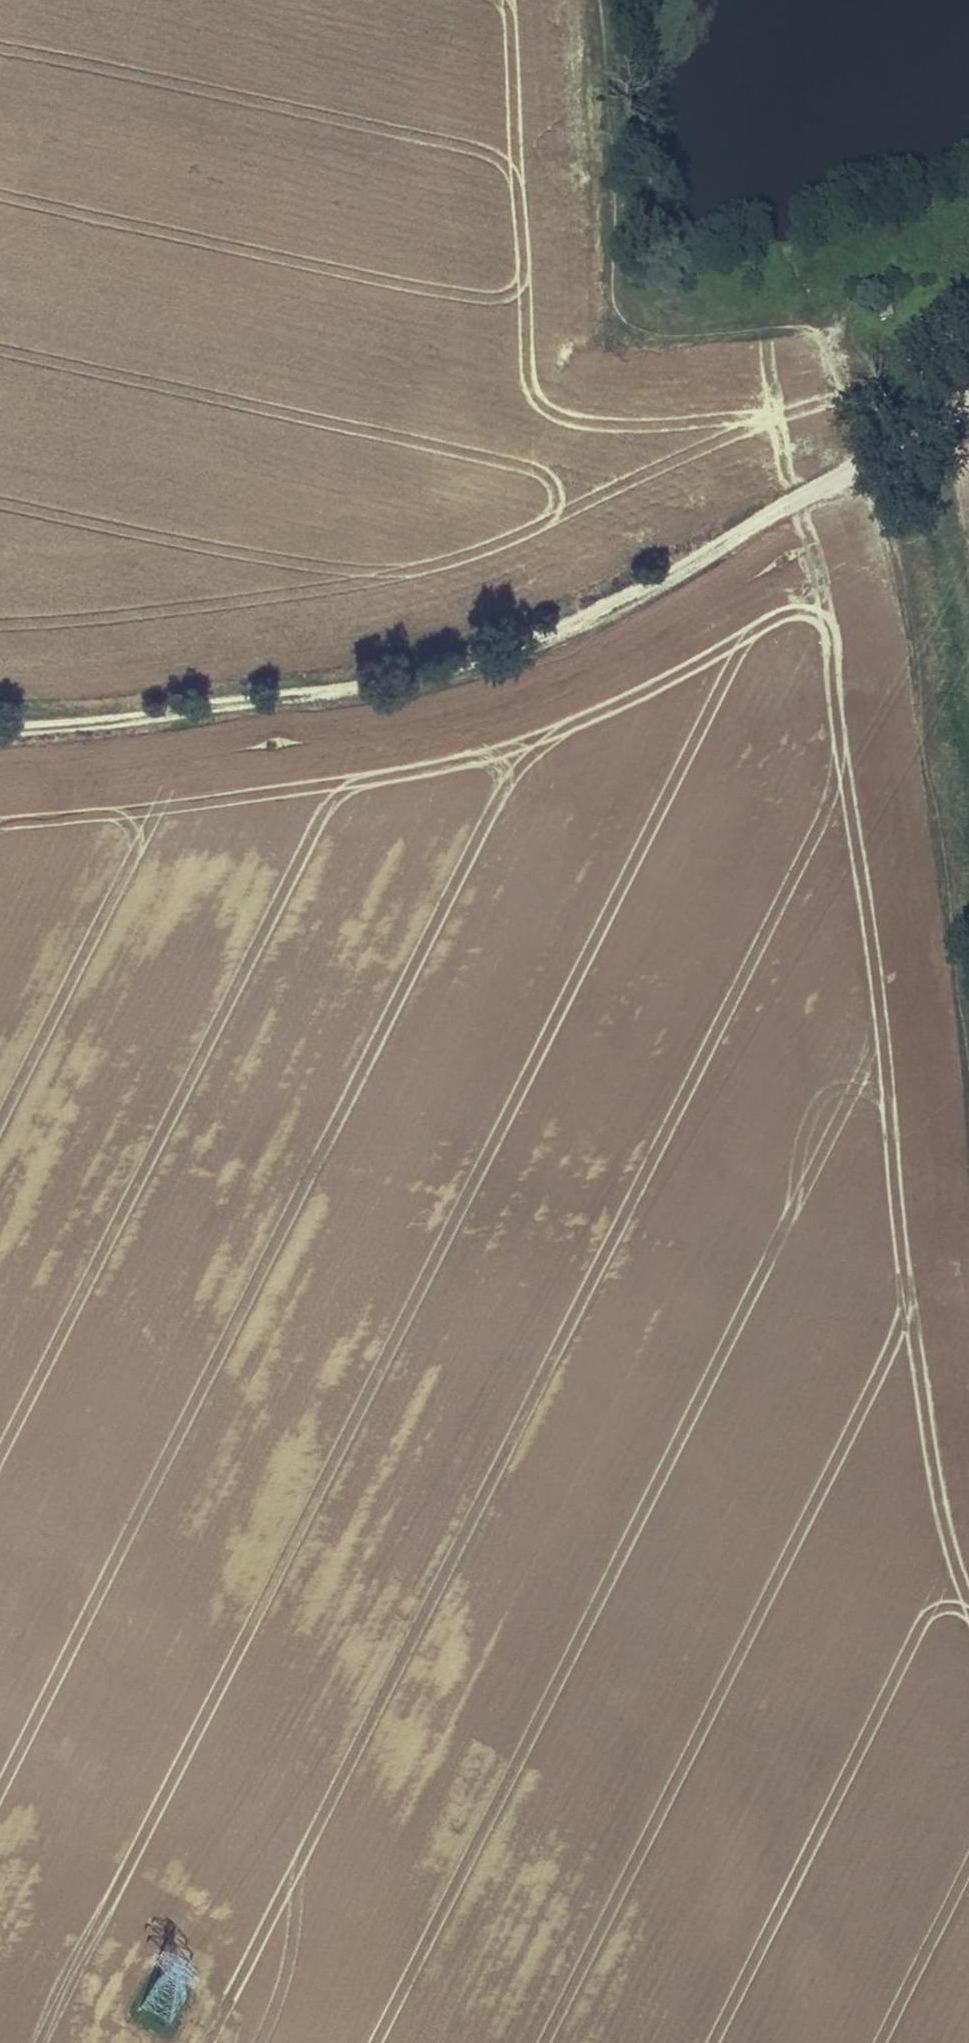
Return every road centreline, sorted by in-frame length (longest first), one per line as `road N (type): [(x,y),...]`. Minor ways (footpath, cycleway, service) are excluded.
road 1 (track): [(968,396),(859,472),(523,652),(406,689),(0,735)]

